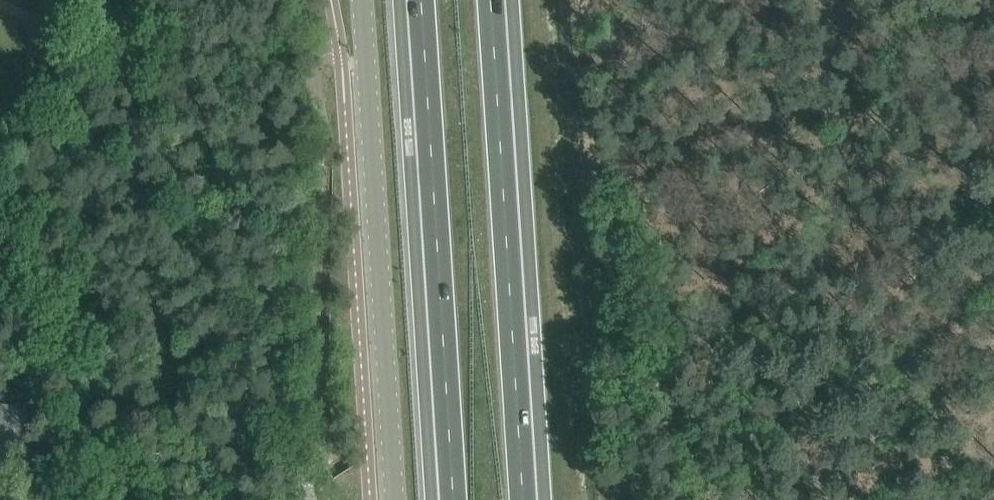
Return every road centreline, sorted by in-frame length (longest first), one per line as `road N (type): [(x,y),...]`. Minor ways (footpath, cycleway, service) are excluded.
road 1 (trunk): [(526,499),(491,0)]
road 2 (tertiary): [(394,499),(361,0)]
road 3 (trunk): [(421,0),(448,499)]

